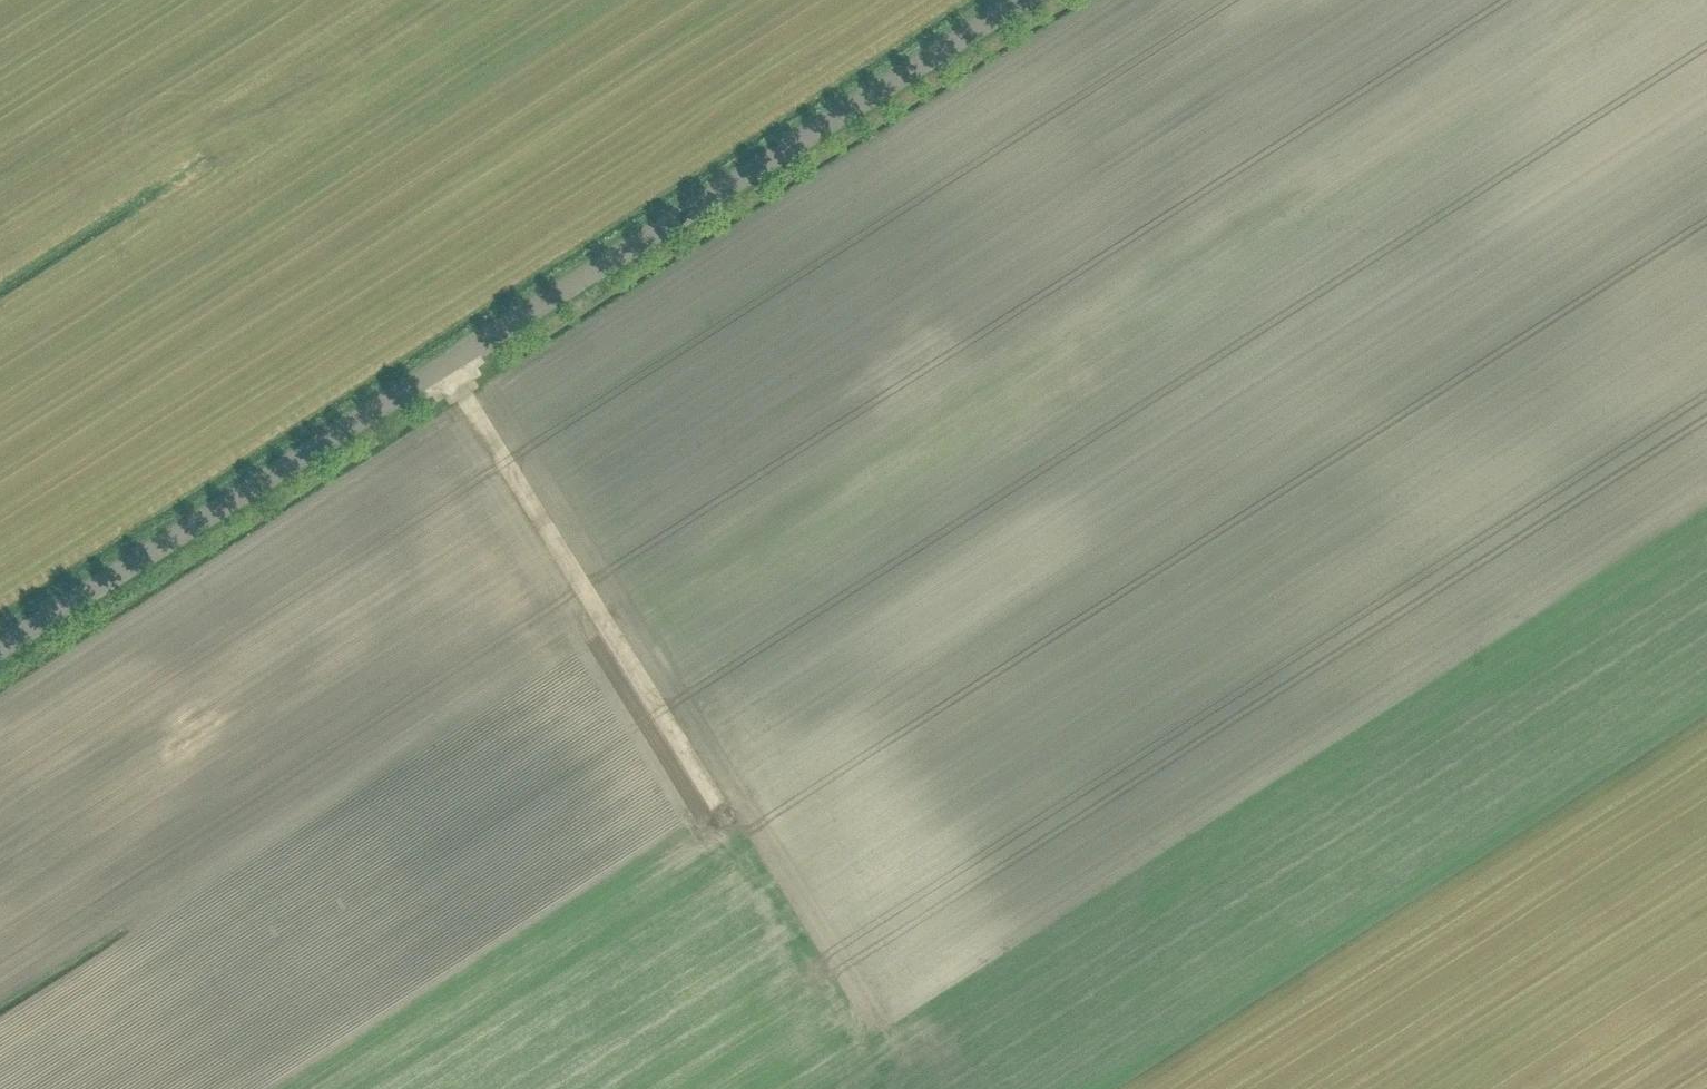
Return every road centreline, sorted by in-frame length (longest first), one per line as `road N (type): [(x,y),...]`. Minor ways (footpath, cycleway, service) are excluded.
road 1 (unclassified): [(0,645),(1017,0)]

